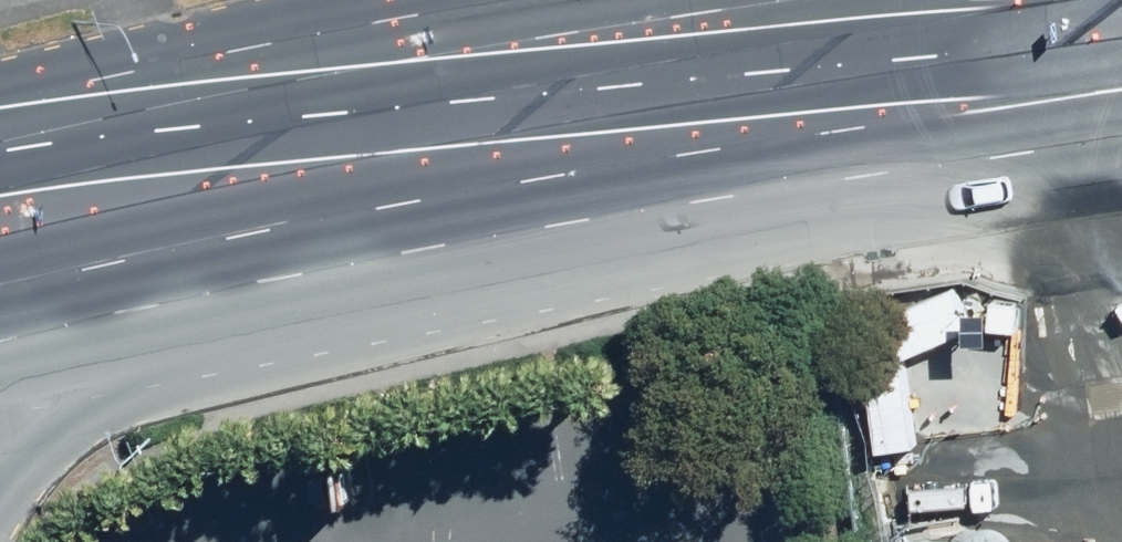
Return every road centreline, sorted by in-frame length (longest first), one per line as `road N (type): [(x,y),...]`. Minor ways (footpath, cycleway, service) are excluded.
road 1 (primary): [(1121,136),(985,140),(375,241),(0,316)]
road 2 (primary): [(0,150),(174,109),(812,0)]

